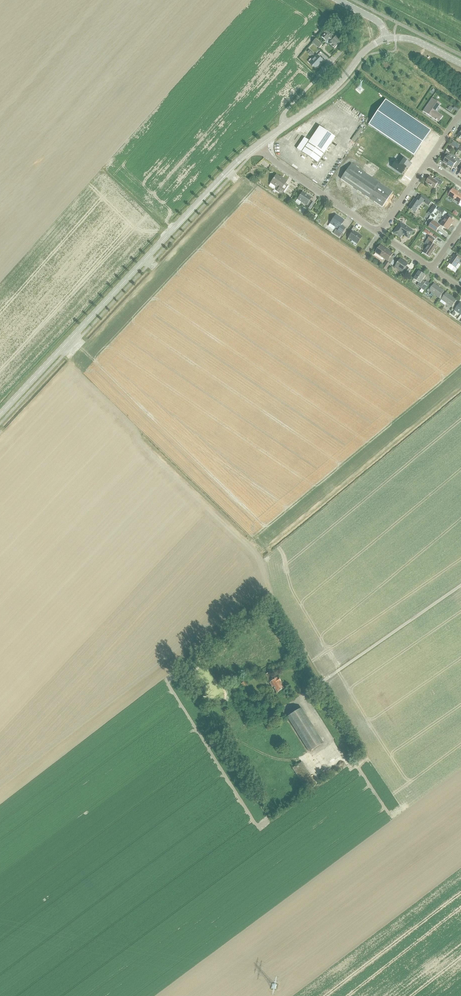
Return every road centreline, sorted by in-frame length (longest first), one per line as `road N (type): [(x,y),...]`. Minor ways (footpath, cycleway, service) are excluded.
road 1 (secondary): [(0,416),(256,146)]
road 2 (residential): [(379,234),(256,146)]
road 3 (secondary): [(285,125),(386,39)]

